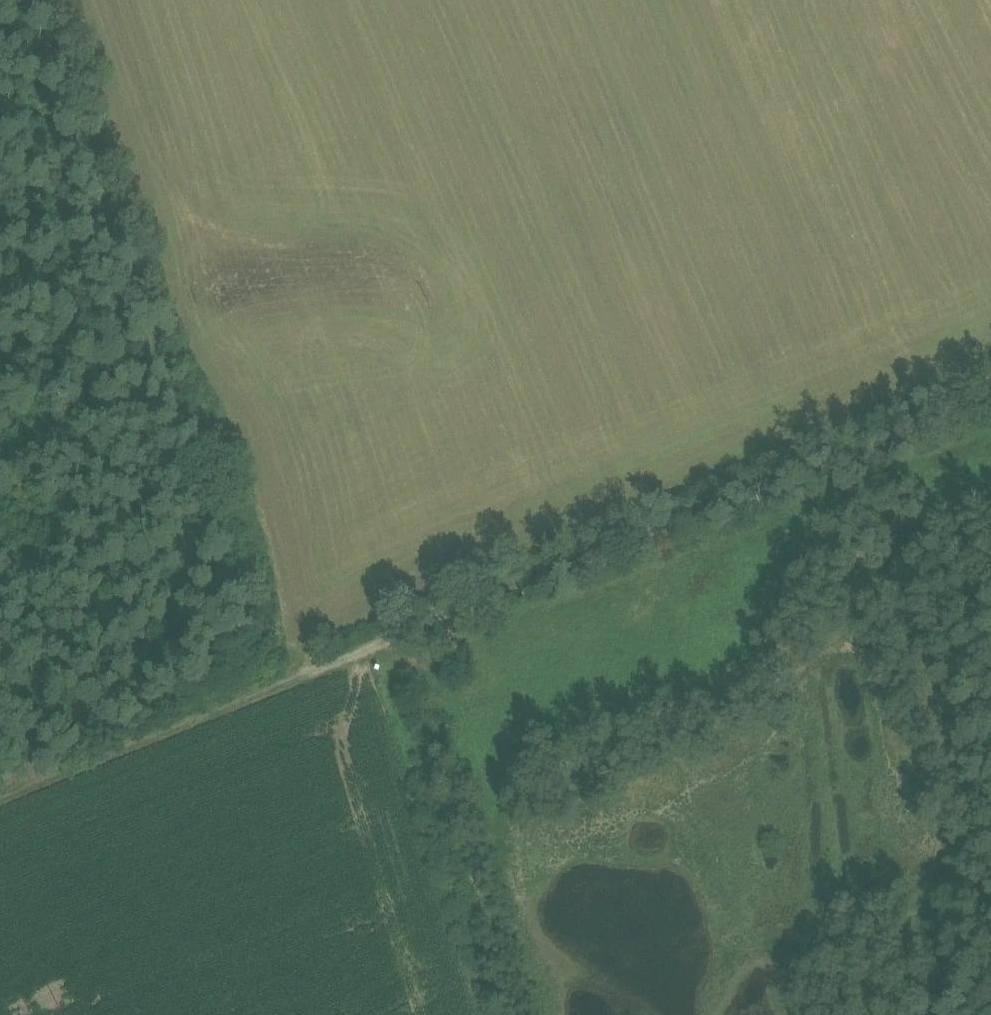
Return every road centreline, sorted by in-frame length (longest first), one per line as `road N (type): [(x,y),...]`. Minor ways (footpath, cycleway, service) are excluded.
road 1 (track): [(990,398),(0,804)]

